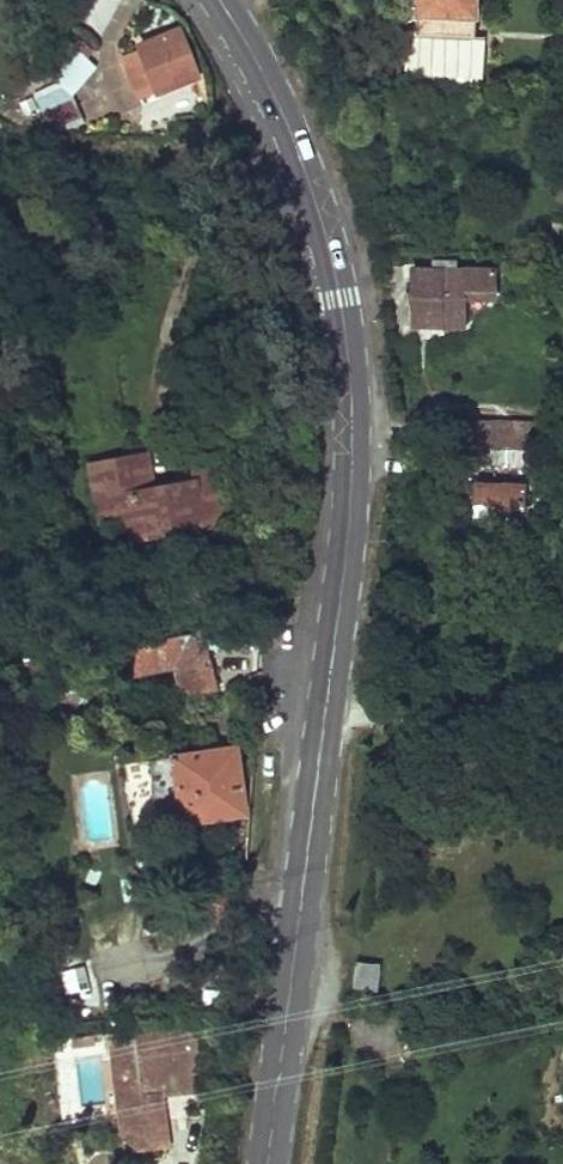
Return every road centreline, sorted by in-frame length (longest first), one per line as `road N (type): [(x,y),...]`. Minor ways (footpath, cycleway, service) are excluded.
road 1 (secondary): [(269,1163),(330,671),(350,414),(343,337),(305,181),(273,106),(210,0)]

